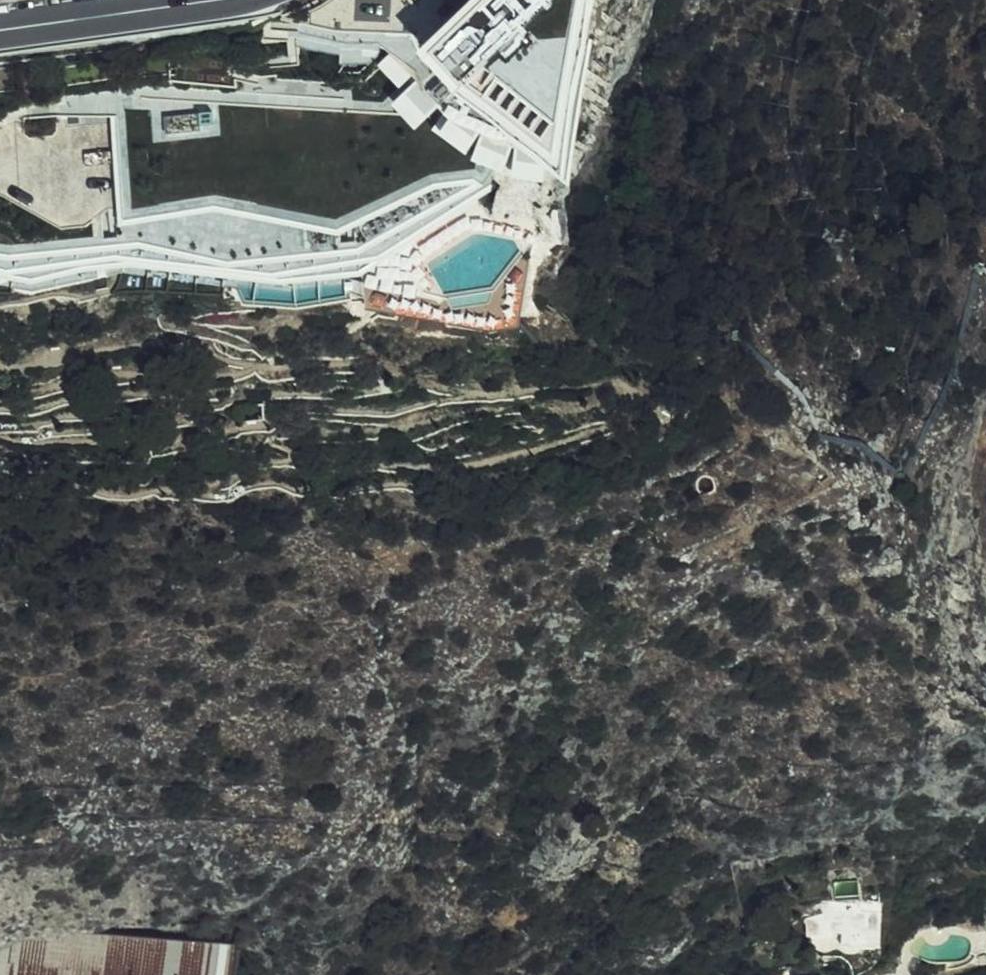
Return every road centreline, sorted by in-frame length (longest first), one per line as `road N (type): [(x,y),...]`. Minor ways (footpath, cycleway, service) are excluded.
road 1 (primary): [(183,3),(0,31)]

